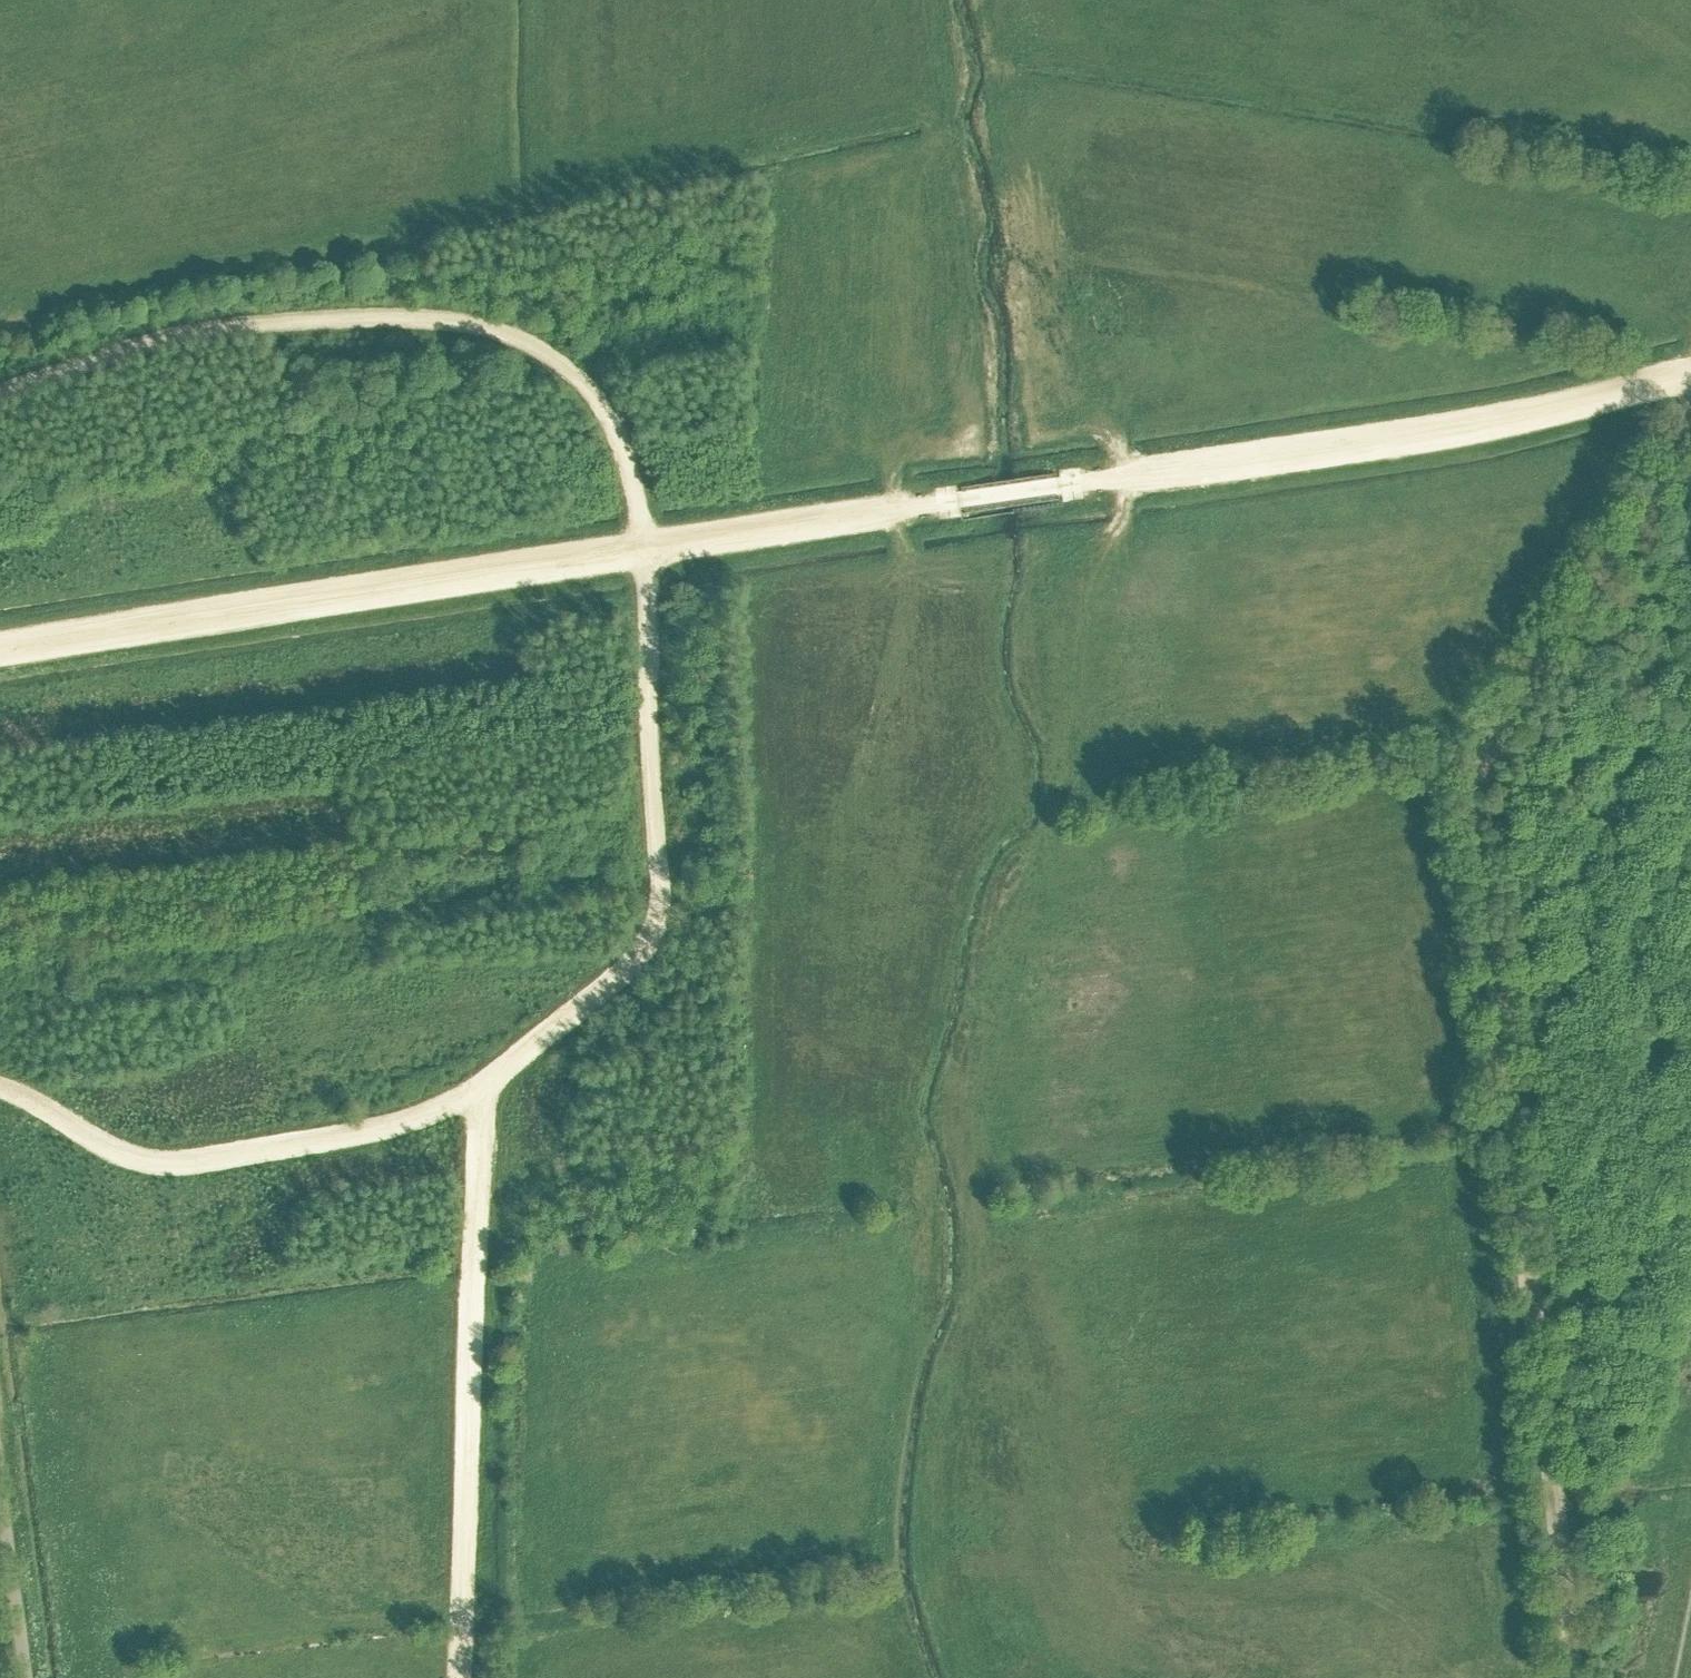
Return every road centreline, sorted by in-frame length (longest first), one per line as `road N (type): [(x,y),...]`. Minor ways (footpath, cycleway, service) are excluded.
road 1 (track): [(0,395),(180,338),(280,325),(464,323),(519,342),(574,375),(605,407),(628,456),(647,550),(657,896),(635,957),(564,1027),(422,1116),(173,1166),(123,1154),(0,1090)]
road 2 (track): [(1690,444),(1481,775),(1474,808),(1578,1677)]
road 3 (track): [(961,500),(0,653)]
road 4 (unclassified): [(27,1677),(0,1483)]

